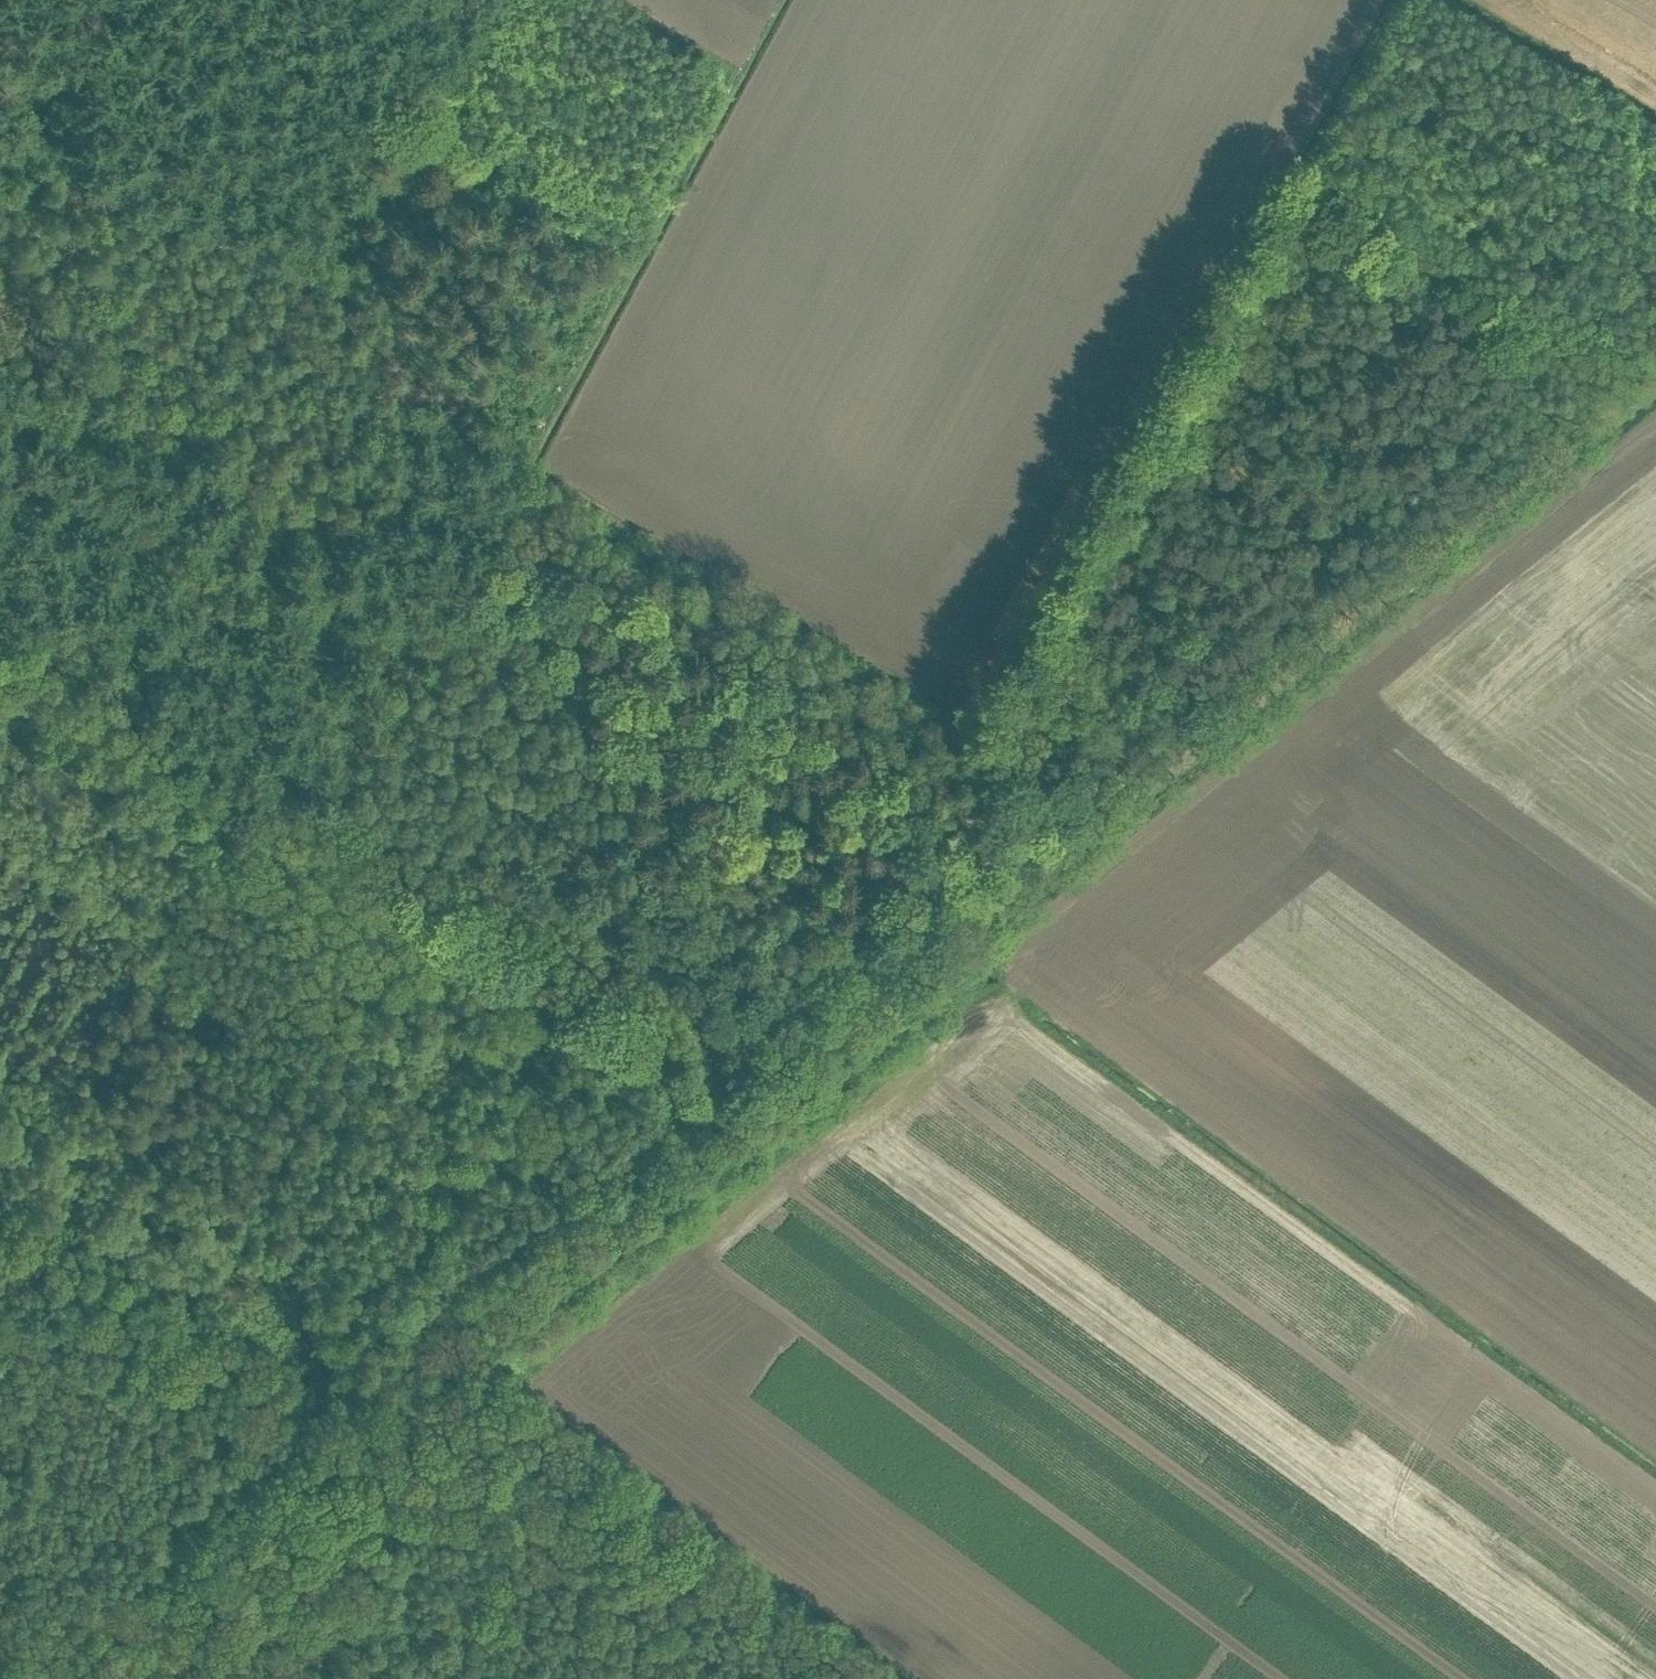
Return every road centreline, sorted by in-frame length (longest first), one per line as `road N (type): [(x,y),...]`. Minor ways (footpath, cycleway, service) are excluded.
road 1 (track): [(1467,0),(1655,114)]

